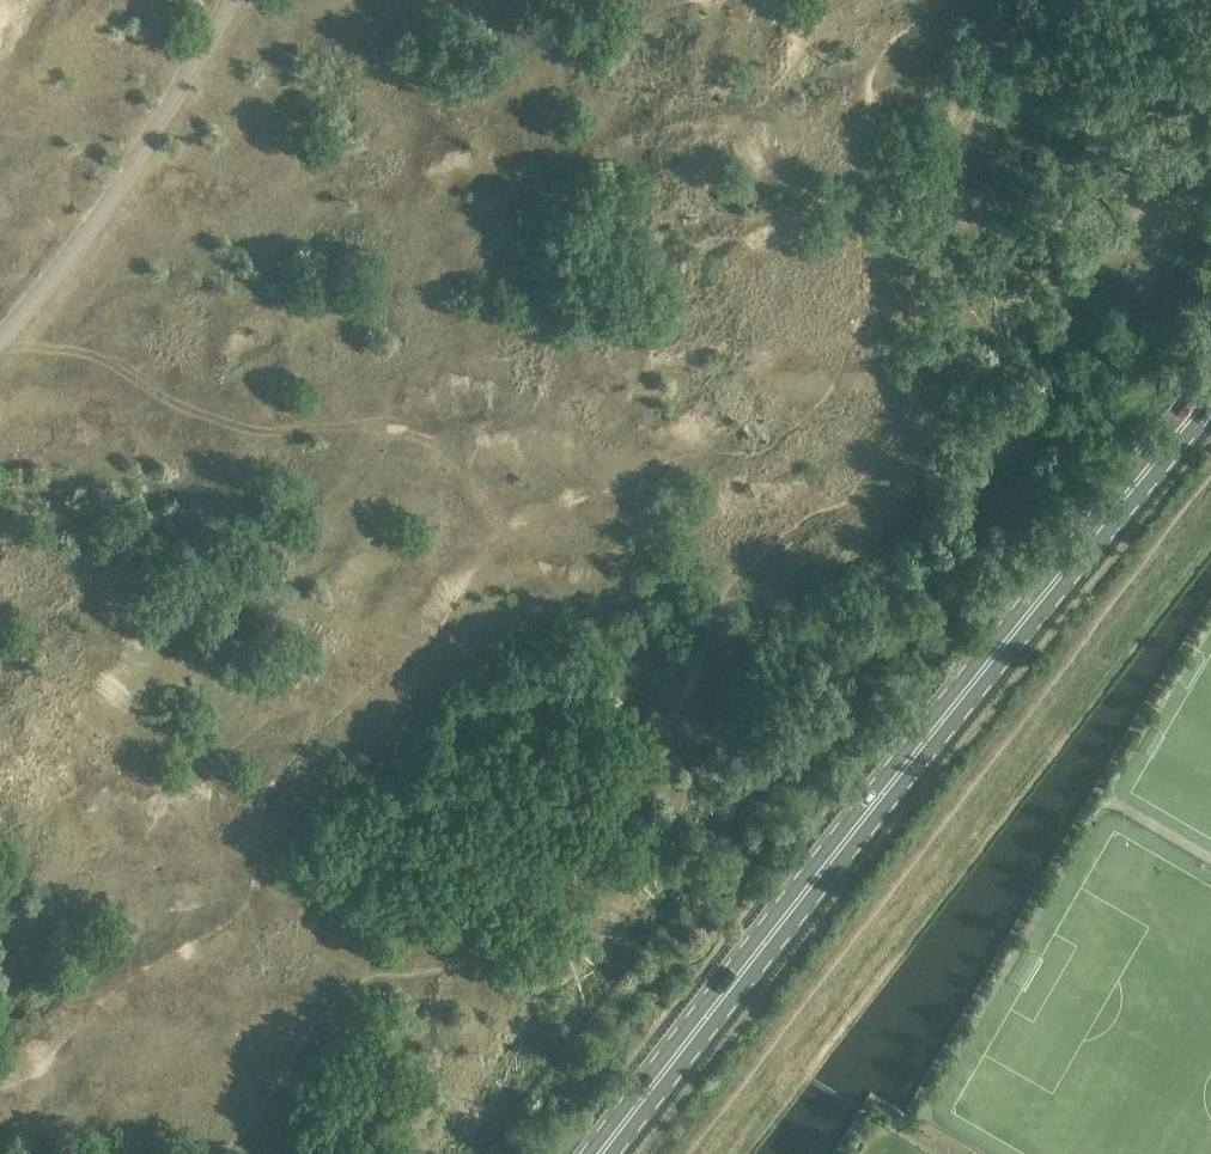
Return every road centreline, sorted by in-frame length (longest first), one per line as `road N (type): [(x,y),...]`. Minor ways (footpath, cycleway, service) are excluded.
road 1 (primary): [(1210,376),(699,996),(581,1153)]
road 2 (track): [(0,339),(121,183),(235,0)]

